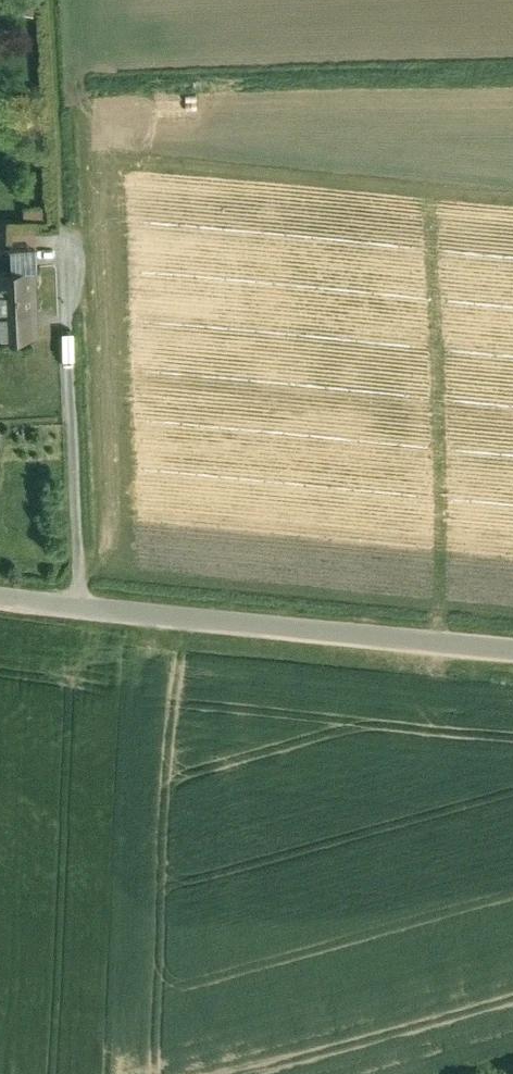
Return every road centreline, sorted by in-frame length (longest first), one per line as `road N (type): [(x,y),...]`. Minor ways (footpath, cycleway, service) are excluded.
road 1 (unclassified): [(0,603),(512,650)]
road 2 (track): [(78,275),(62,0)]

